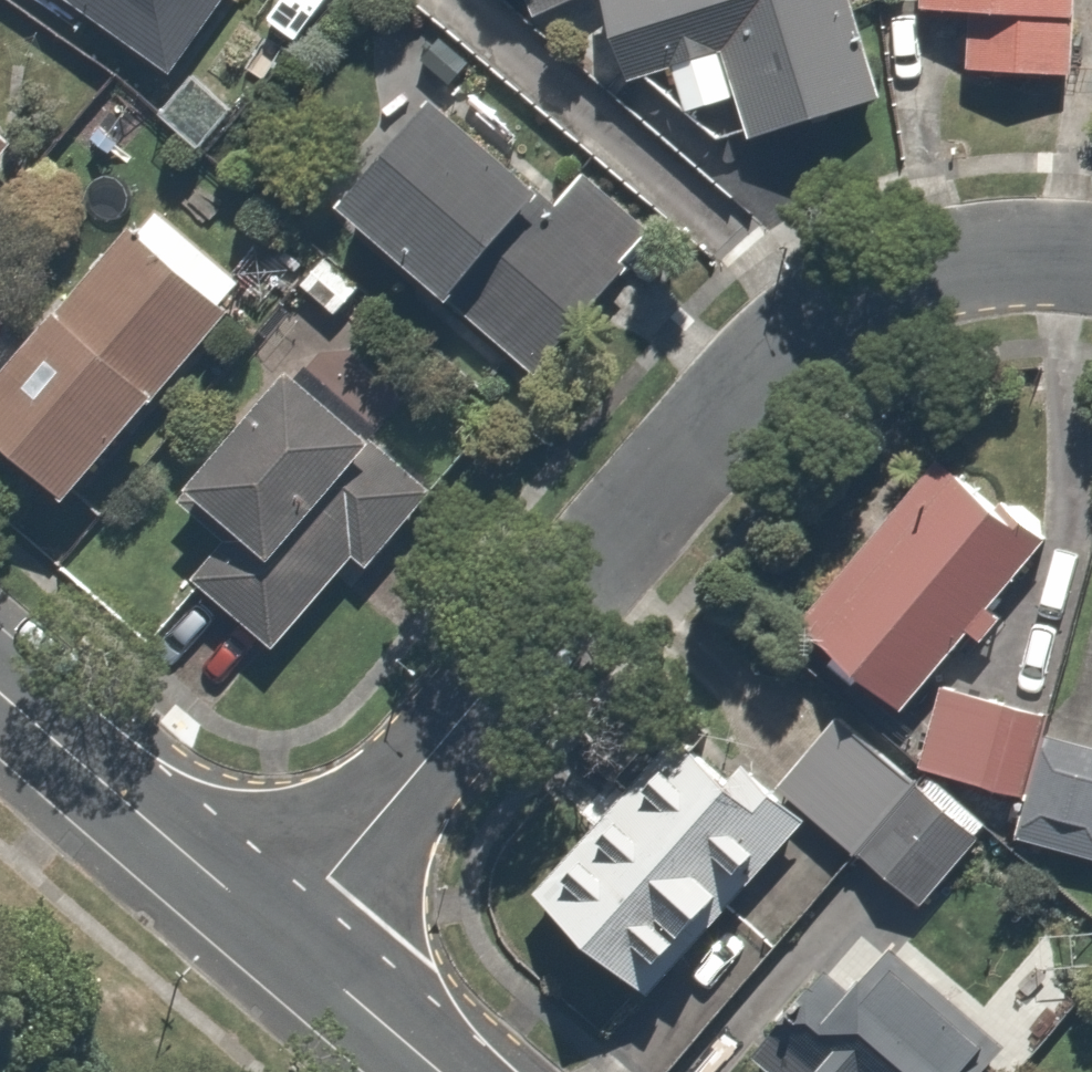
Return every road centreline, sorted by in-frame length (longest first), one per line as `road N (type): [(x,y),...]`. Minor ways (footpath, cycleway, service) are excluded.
road 1 (residential): [(281,938),(704,425),(785,343),(859,293),(929,265),(1007,253),(1091,257)]
road 2 (residential): [(281,938),(0,695)]
road 3 (residential): [(437,1071),(281,938)]

